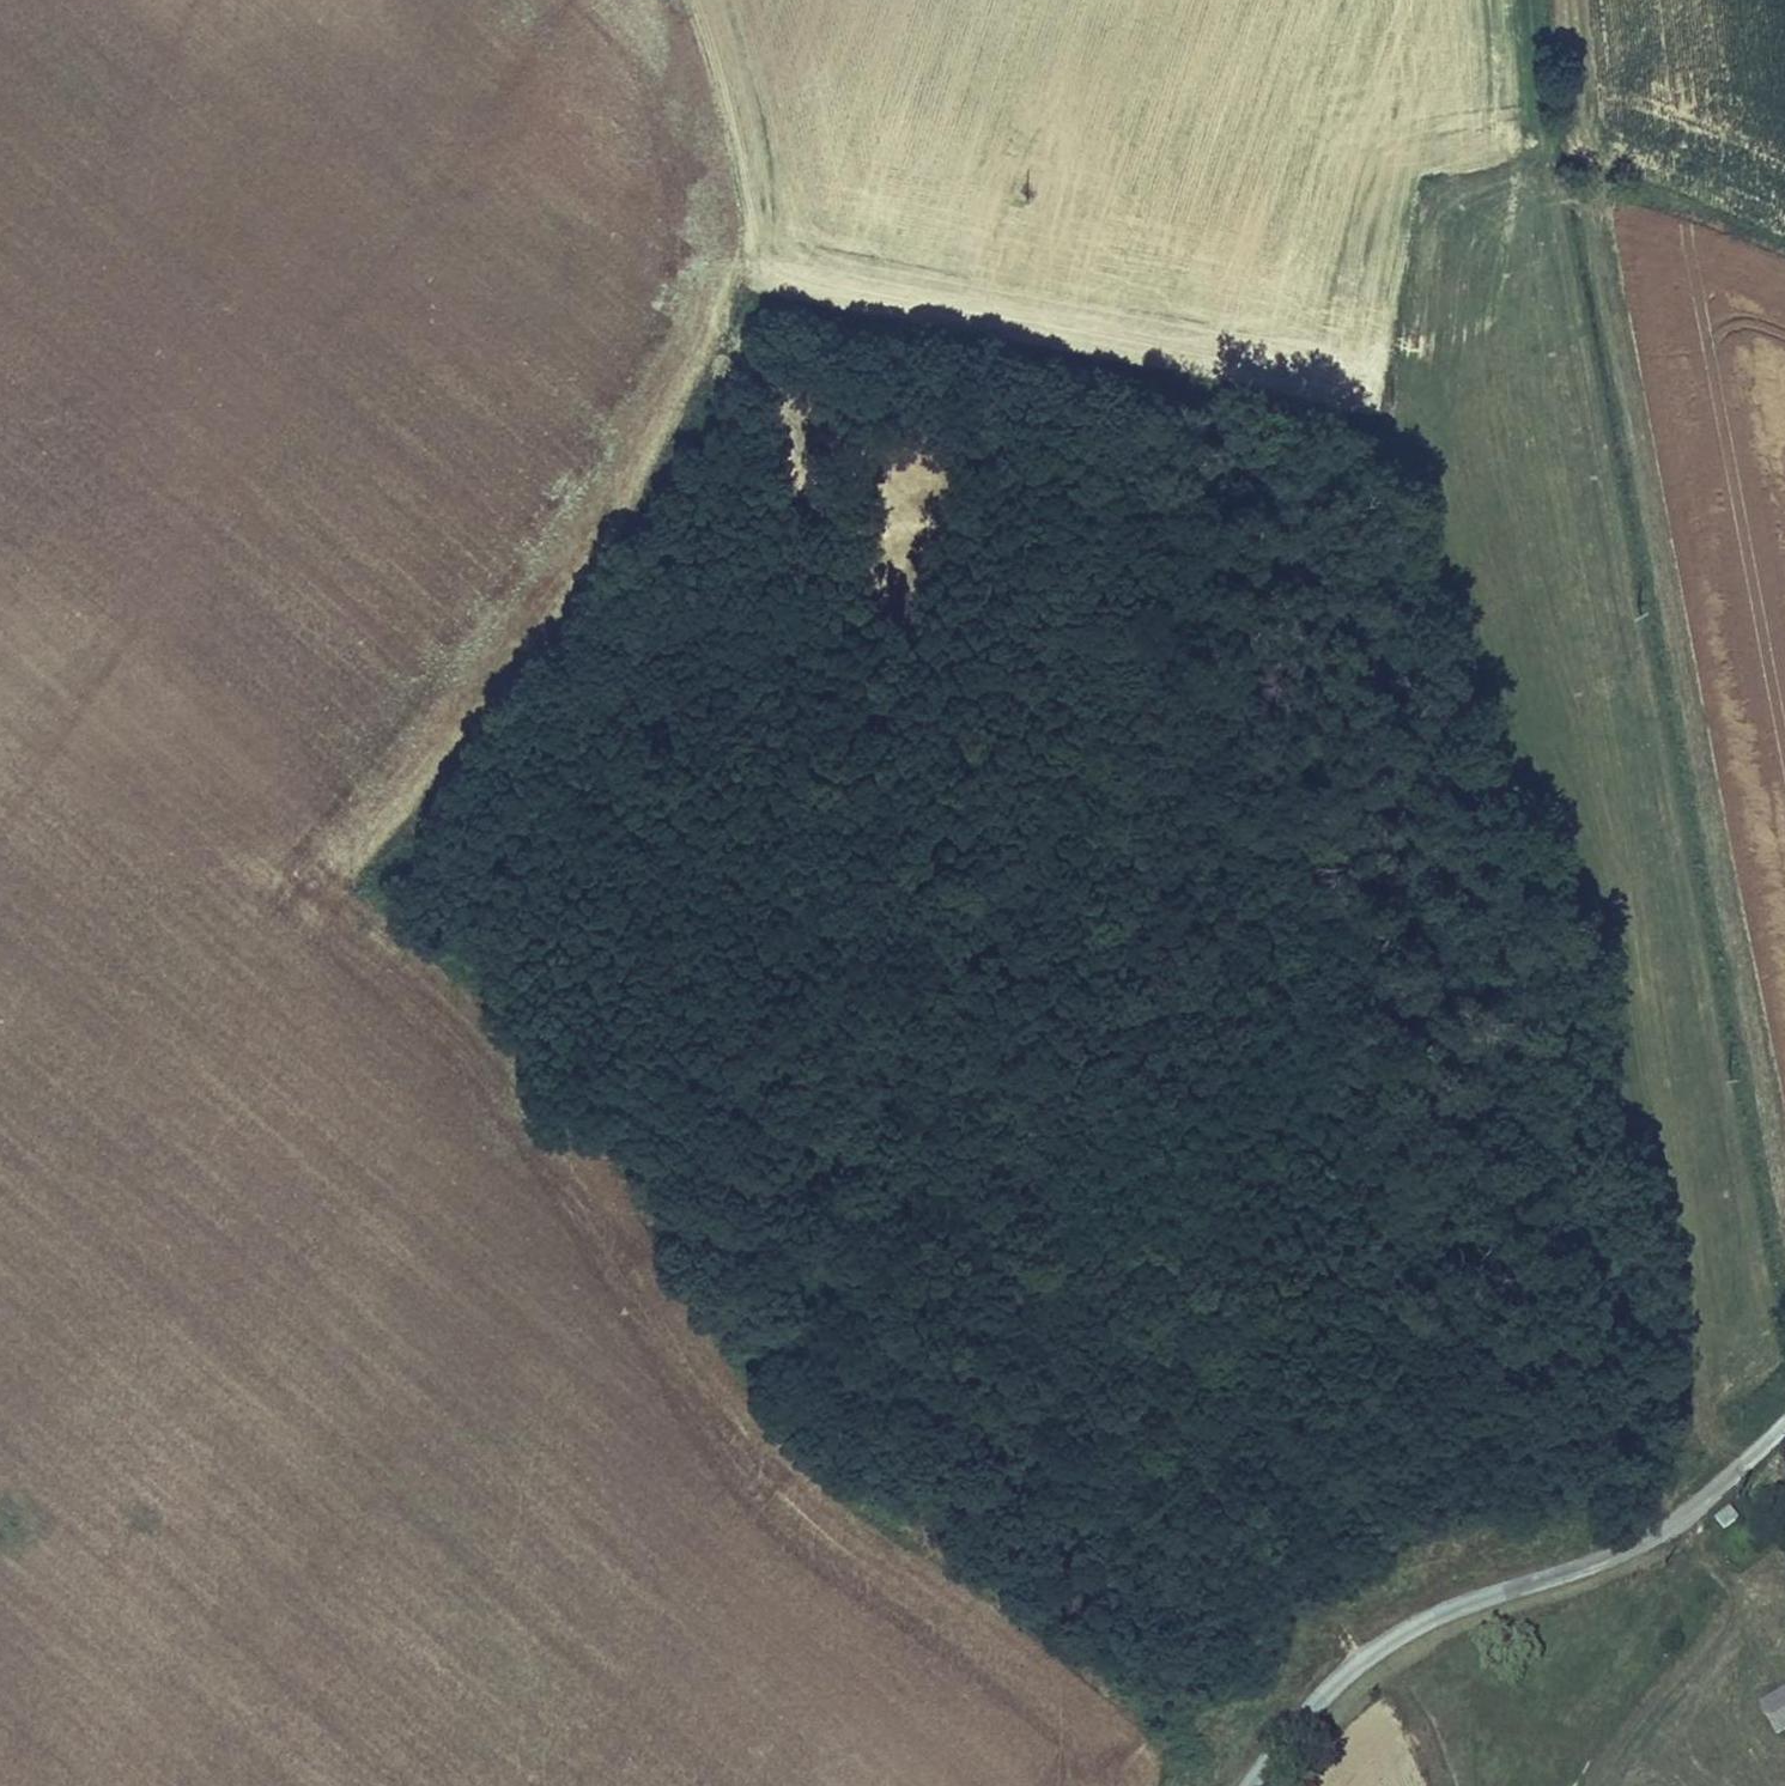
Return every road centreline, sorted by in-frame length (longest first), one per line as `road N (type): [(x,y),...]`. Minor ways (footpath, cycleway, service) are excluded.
road 1 (unclassified): [(1250,1785),(1379,1647),(1427,1617),(1598,1562),(1671,1528),(1784,1424)]

